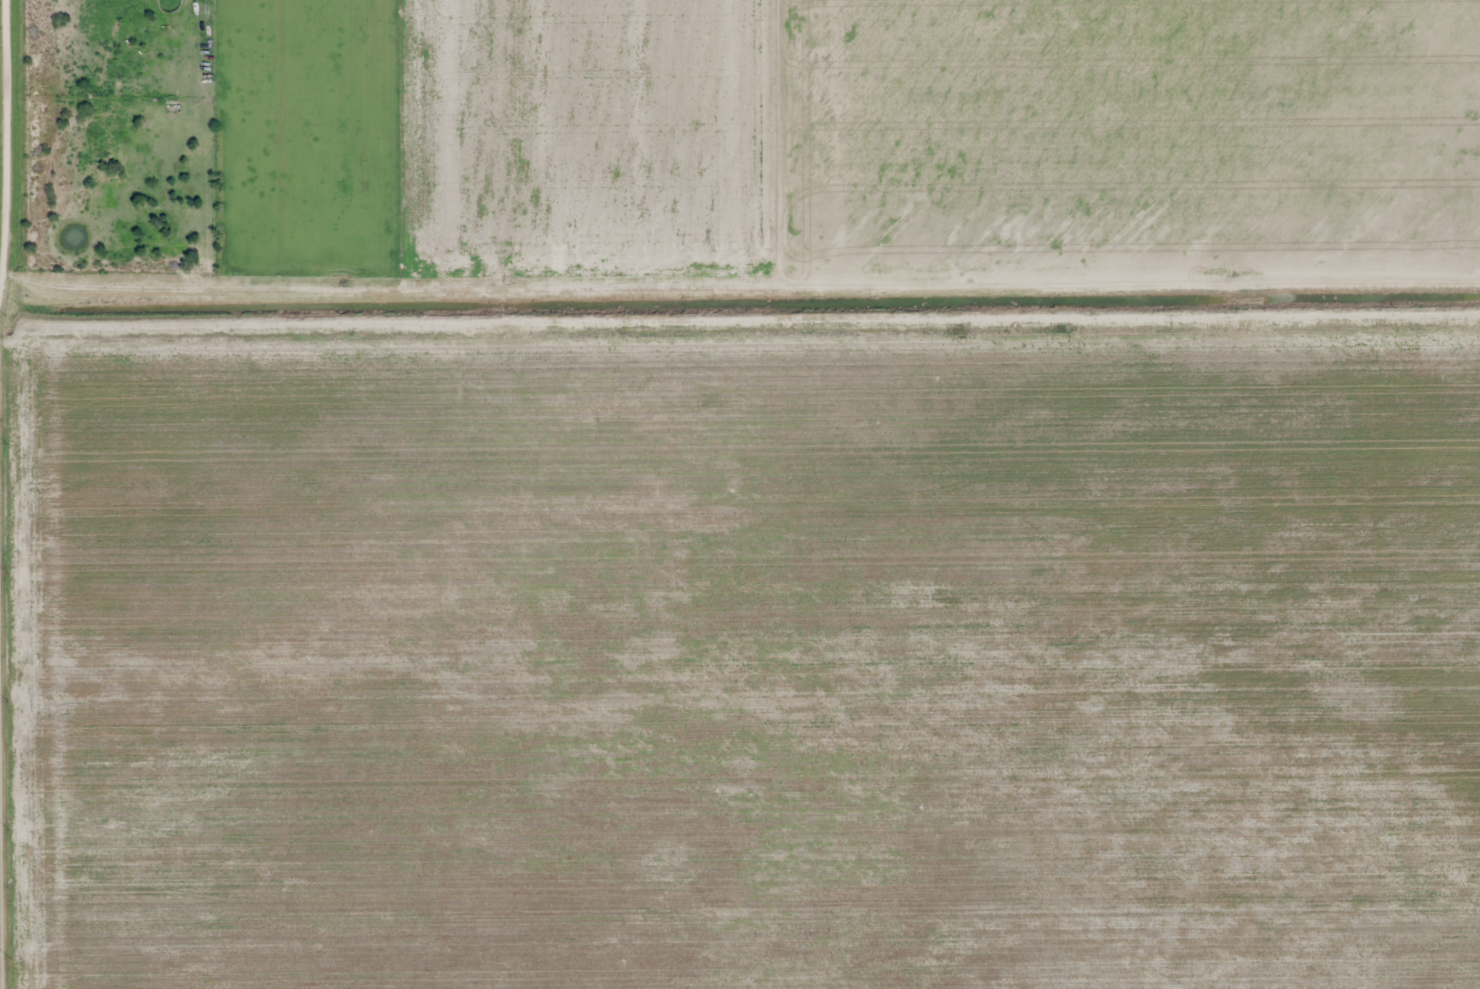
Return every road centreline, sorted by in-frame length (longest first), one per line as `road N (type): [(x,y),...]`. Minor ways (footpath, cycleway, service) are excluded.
road 1 (residential): [(1479,284),(0,291)]

